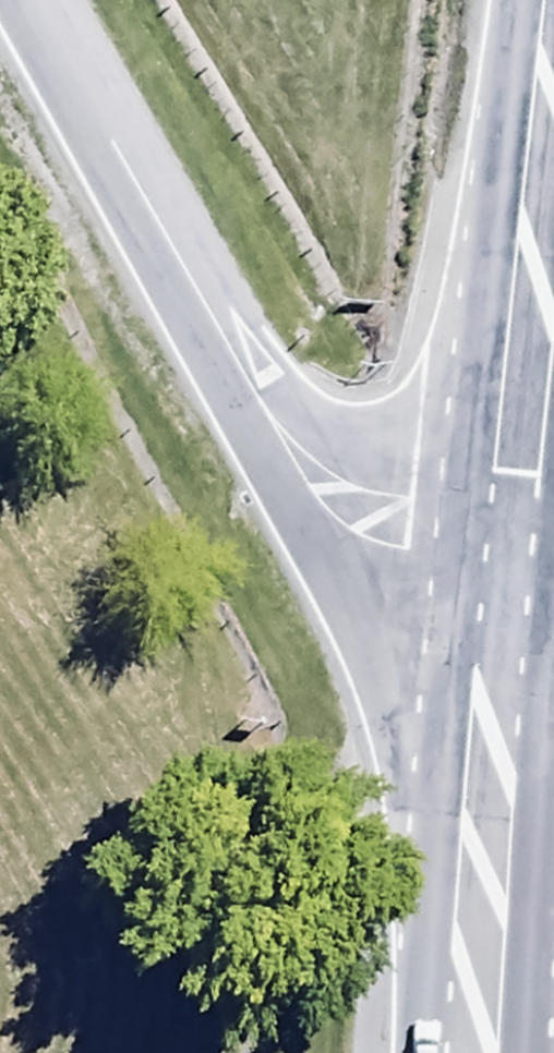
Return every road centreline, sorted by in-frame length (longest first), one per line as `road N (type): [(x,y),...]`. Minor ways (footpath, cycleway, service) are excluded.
road 1 (unclassified): [(499,578),(413,559),(343,518),(226,353),(57,0)]
road 2 (trunk): [(499,578),(553,51)]
road 3 (trunk): [(489,1052),(499,578)]

